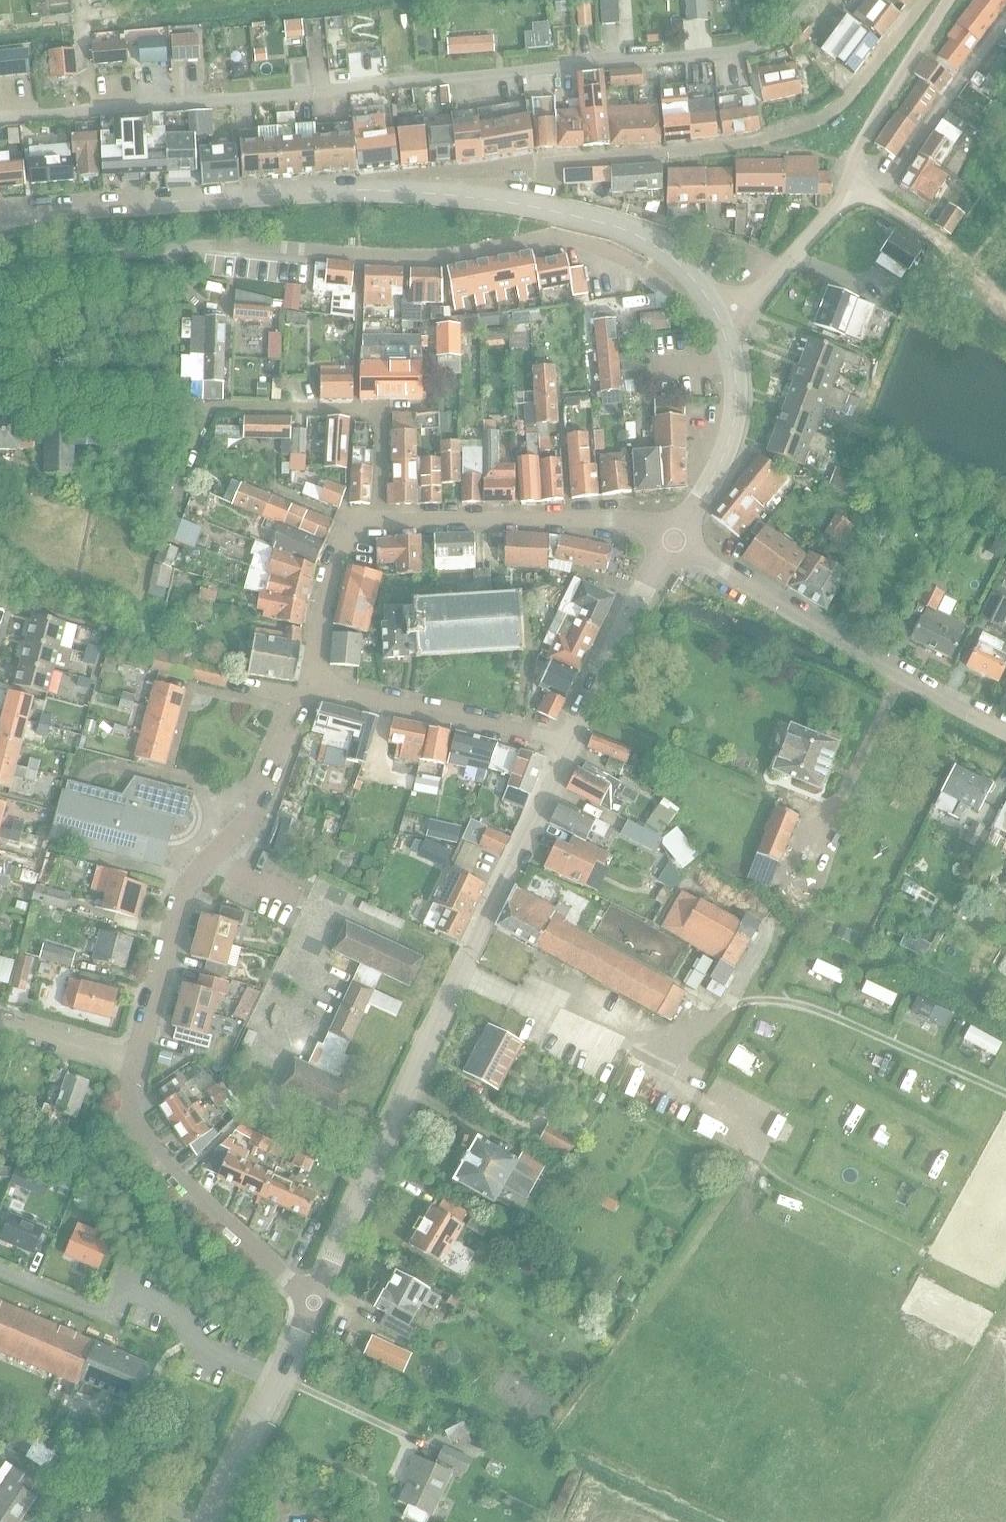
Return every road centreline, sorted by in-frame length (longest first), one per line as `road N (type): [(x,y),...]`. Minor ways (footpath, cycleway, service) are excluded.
road 1 (residential): [(0,121),(727,52),(787,28),(811,0)]
road 2 (secondary): [(312,1302),(564,739)]
road 3 (residential): [(404,188),(469,167),(751,142),(839,111),(922,0)]
road 4 (residential): [(134,1063),(181,883),(249,820),(312,680)]
road 5 (secondary): [(2,214),(404,188)]
road 6 (residential): [(727,315),(707,322),(629,259),(547,235),(433,256),(360,255)]
road 7 (residential): [(1005,729),(674,539)]
road 8 (secondary): [(727,315),(683,264),(623,226),(535,203),(404,188)]
road 9 (residential): [(275,1382),(194,1345),(174,1312),(132,1288),(97,1307),(0,1268)]
road 10 (residential): [(174,401),(379,411),(378,519)]
road 11 (residential): [(312,1302),(155,1153),(133,1113),(134,1063)]
road 12 (residential): [(378,519),(615,518),(674,539)]
road 13 (track): [(1005,1092),(816,1010),(779,1001),(727,1003)]
road 14 (residential): [(564,739),(312,680)]
road 15 (secondary): [(674,539),(731,434),(736,398),(727,315)]
road 16 (secondary): [(564,739),(674,539)]
road 17 (residential): [(875,189),(1005,14)]
road 18 (residential): [(855,176),(862,149),(954,0)]
road 19 (residential): [(727,315),(792,257),(855,176)]
road 20 (residential): [(312,680),(333,567),(357,524),(378,519)]
road 21 (residential): [(175,246),(360,255)]
road 22 (residential): [(0,265),(175,246)]
road 23 (unclassified): [(174,401),(0,379)]
road 24 (residential): [(1005,300),(875,189)]
road 25 (residential): [(174,401),(175,246)]
road 26 (secondary): [(208,1521),(275,1382)]
road 27 (residential): [(0,1024),(134,1063)]

